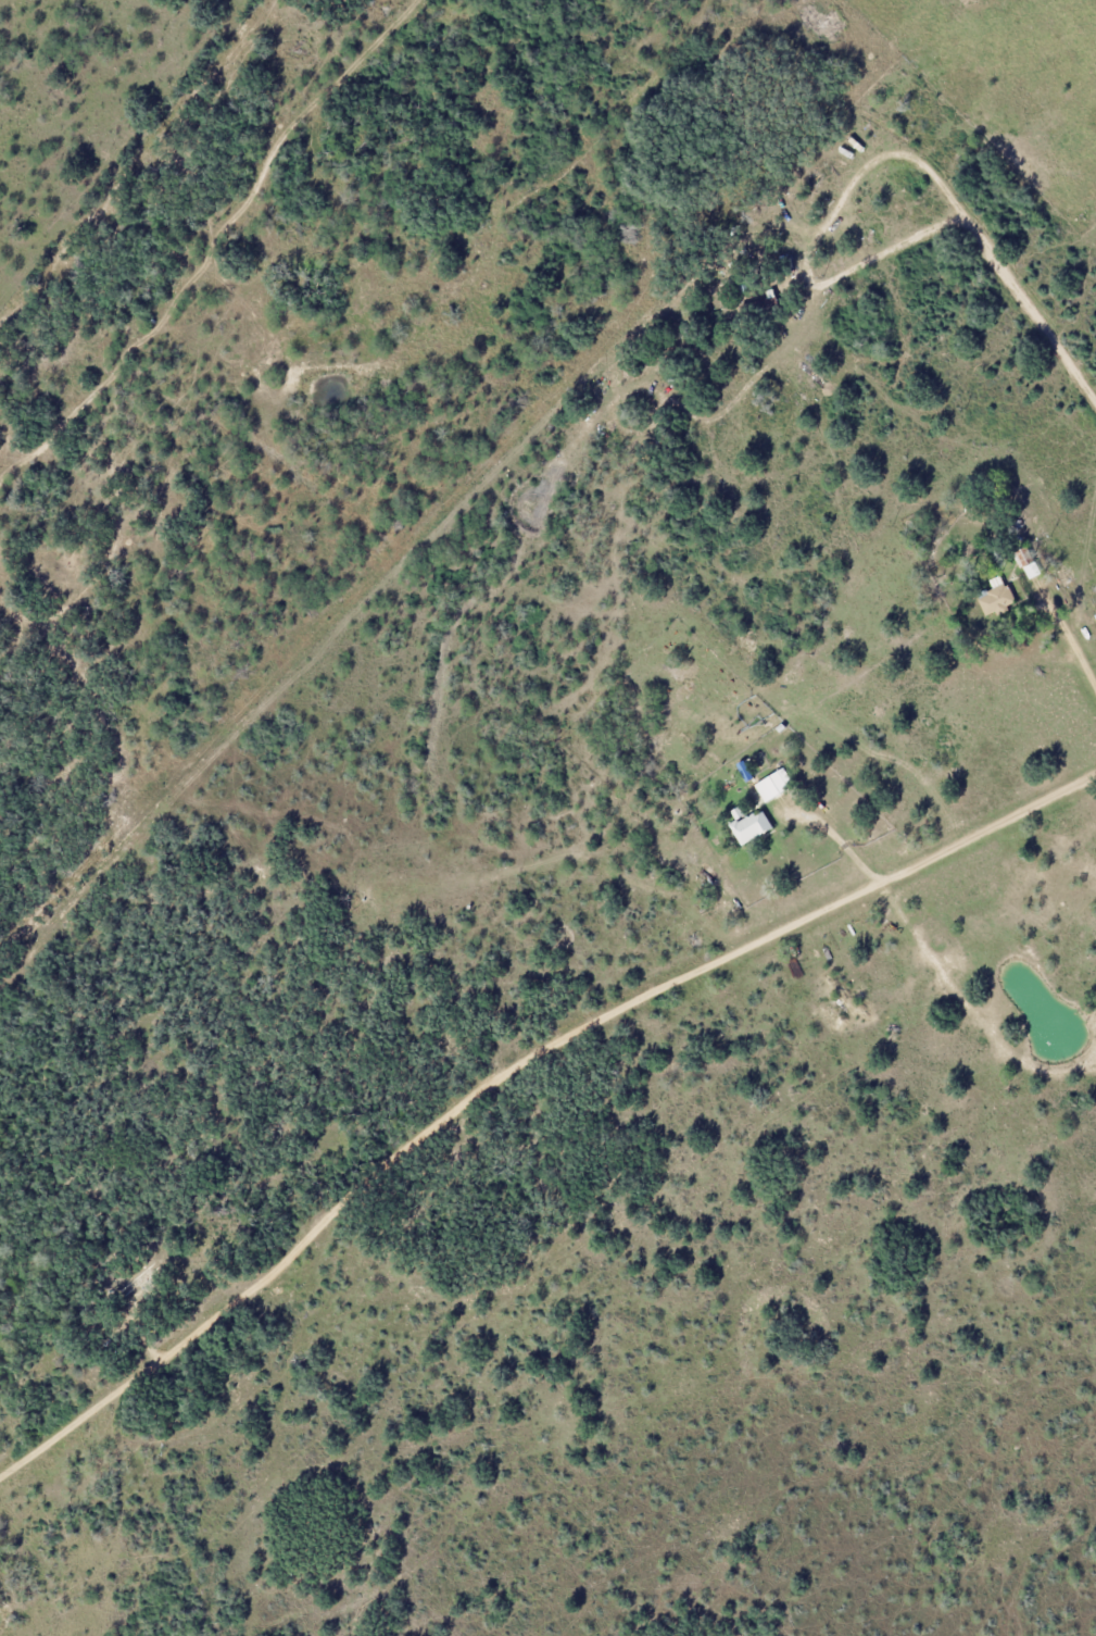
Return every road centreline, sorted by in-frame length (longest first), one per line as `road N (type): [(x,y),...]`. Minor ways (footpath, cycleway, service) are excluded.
road 1 (track): [(1095,777),(644,998),(492,1085),(265,1284),(0,1479)]

